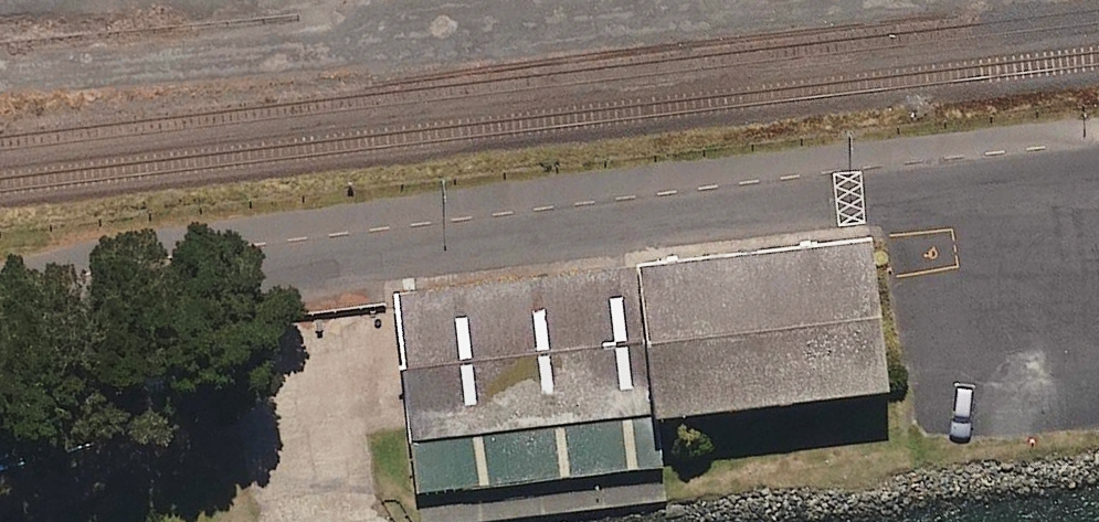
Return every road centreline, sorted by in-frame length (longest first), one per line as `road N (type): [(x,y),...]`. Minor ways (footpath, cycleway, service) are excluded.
road 1 (unclassified): [(0,326),(210,276),(1098,169)]
road 2 (track): [(0,71),(690,0)]

